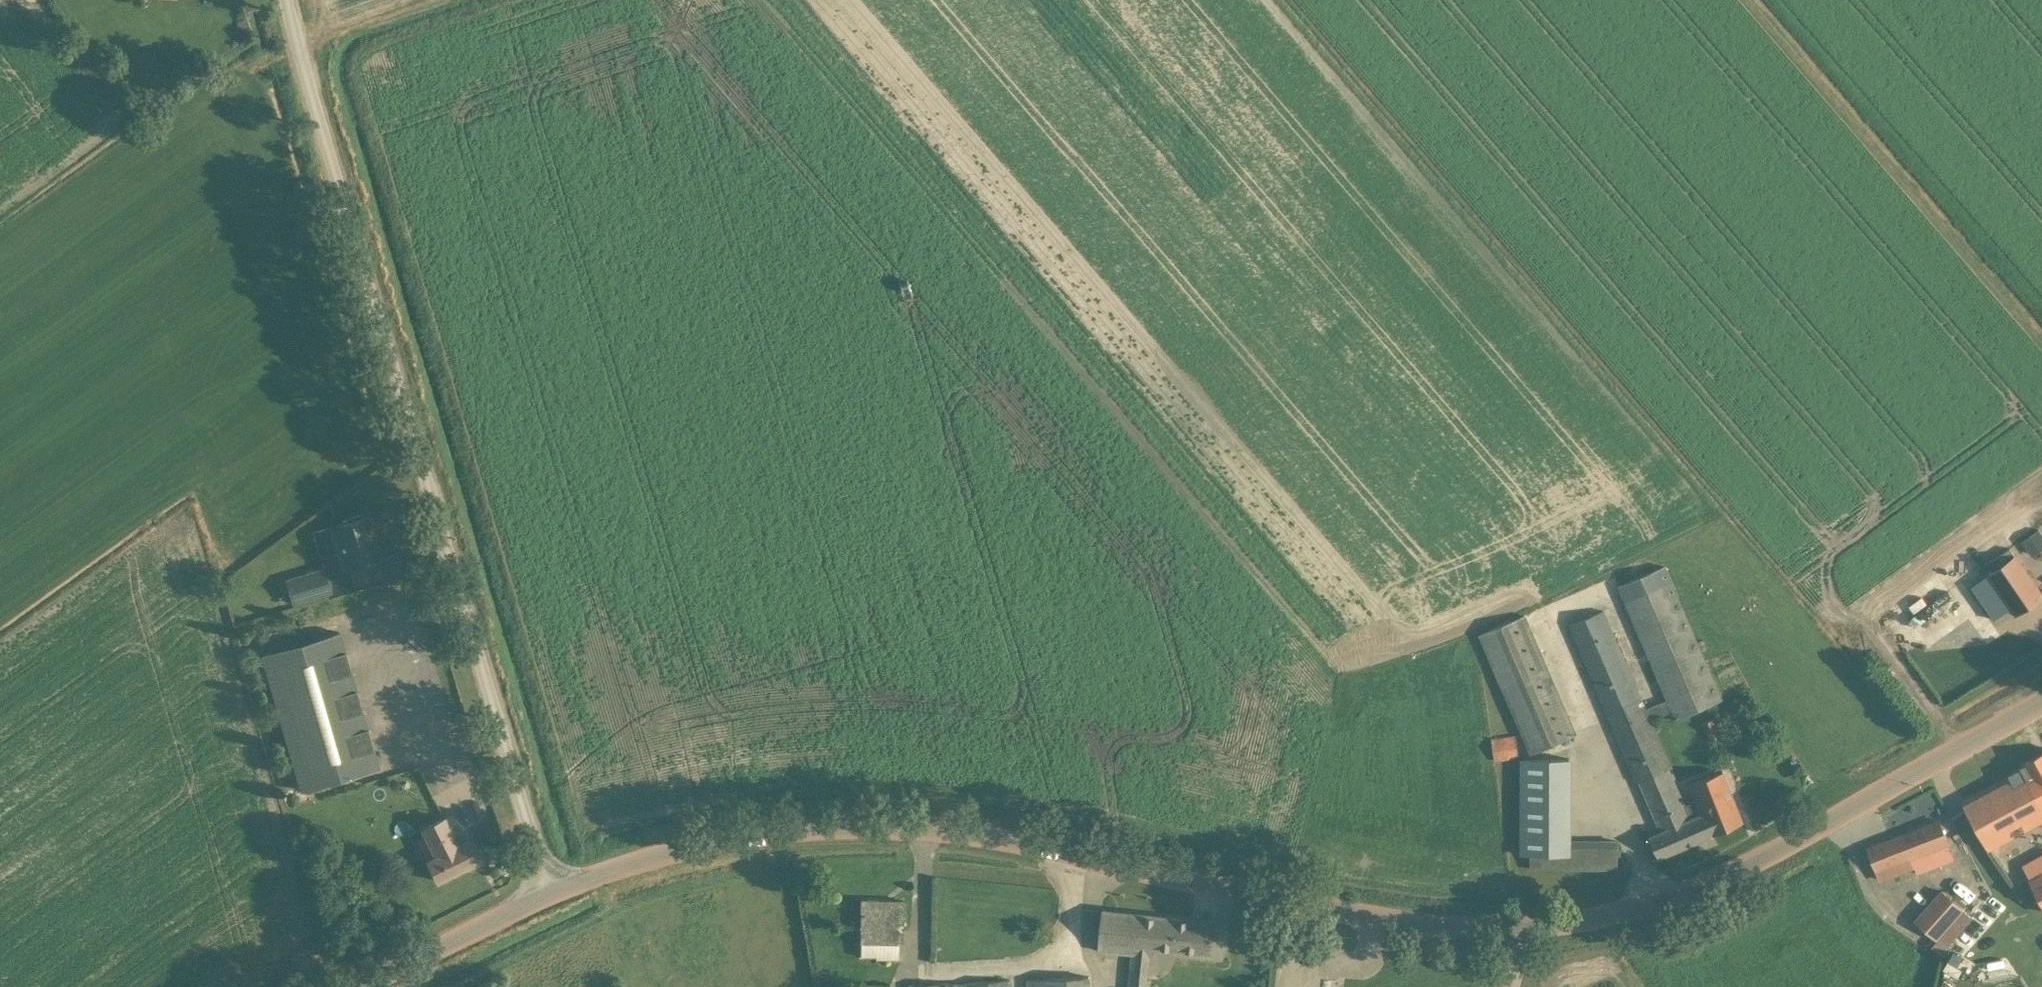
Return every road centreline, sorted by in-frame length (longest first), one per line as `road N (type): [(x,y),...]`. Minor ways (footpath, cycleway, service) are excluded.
road 1 (tertiary): [(550,889),(665,852),(772,835),(932,830),(1414,924),(1541,923),(1669,896),(1752,859),(2041,701)]
road 2 (unclassified): [(550,889),(291,0)]
road 3 (tertiary): [(365,986),(550,889)]

